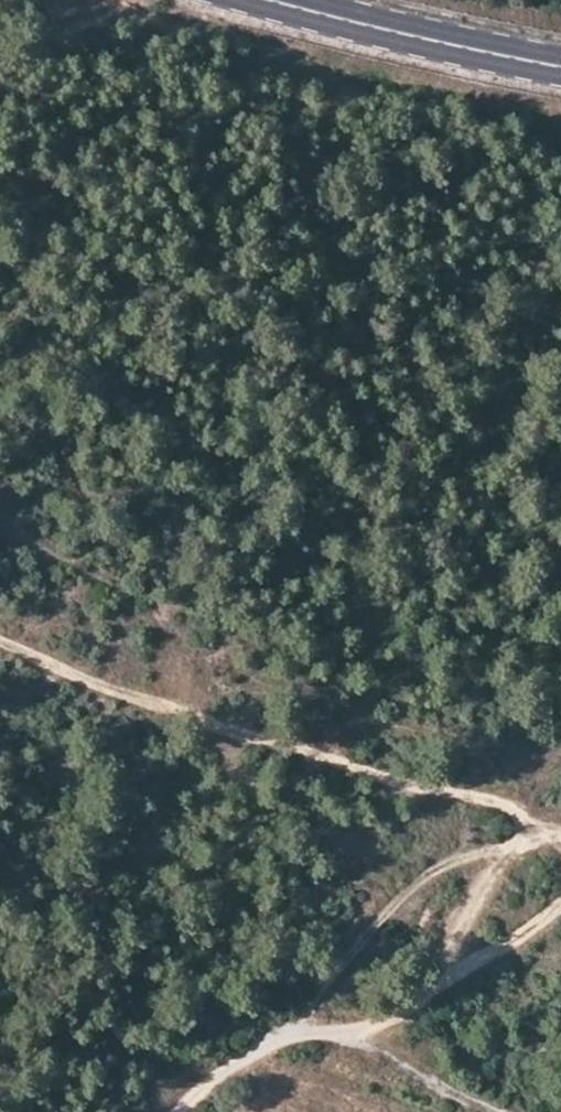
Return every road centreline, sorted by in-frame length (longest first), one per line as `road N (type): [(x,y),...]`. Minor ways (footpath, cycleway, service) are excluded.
road 1 (track): [(560,845),(505,805),(250,739),(0,641)]
road 2 (track): [(166,1111),(291,1014),(399,875),(560,834)]
road 3 (primary): [(213,0),(323,40),(560,85)]
road 4 (track): [(560,908),(481,959),(428,974),(376,1027),(334,1037),(291,1014)]

